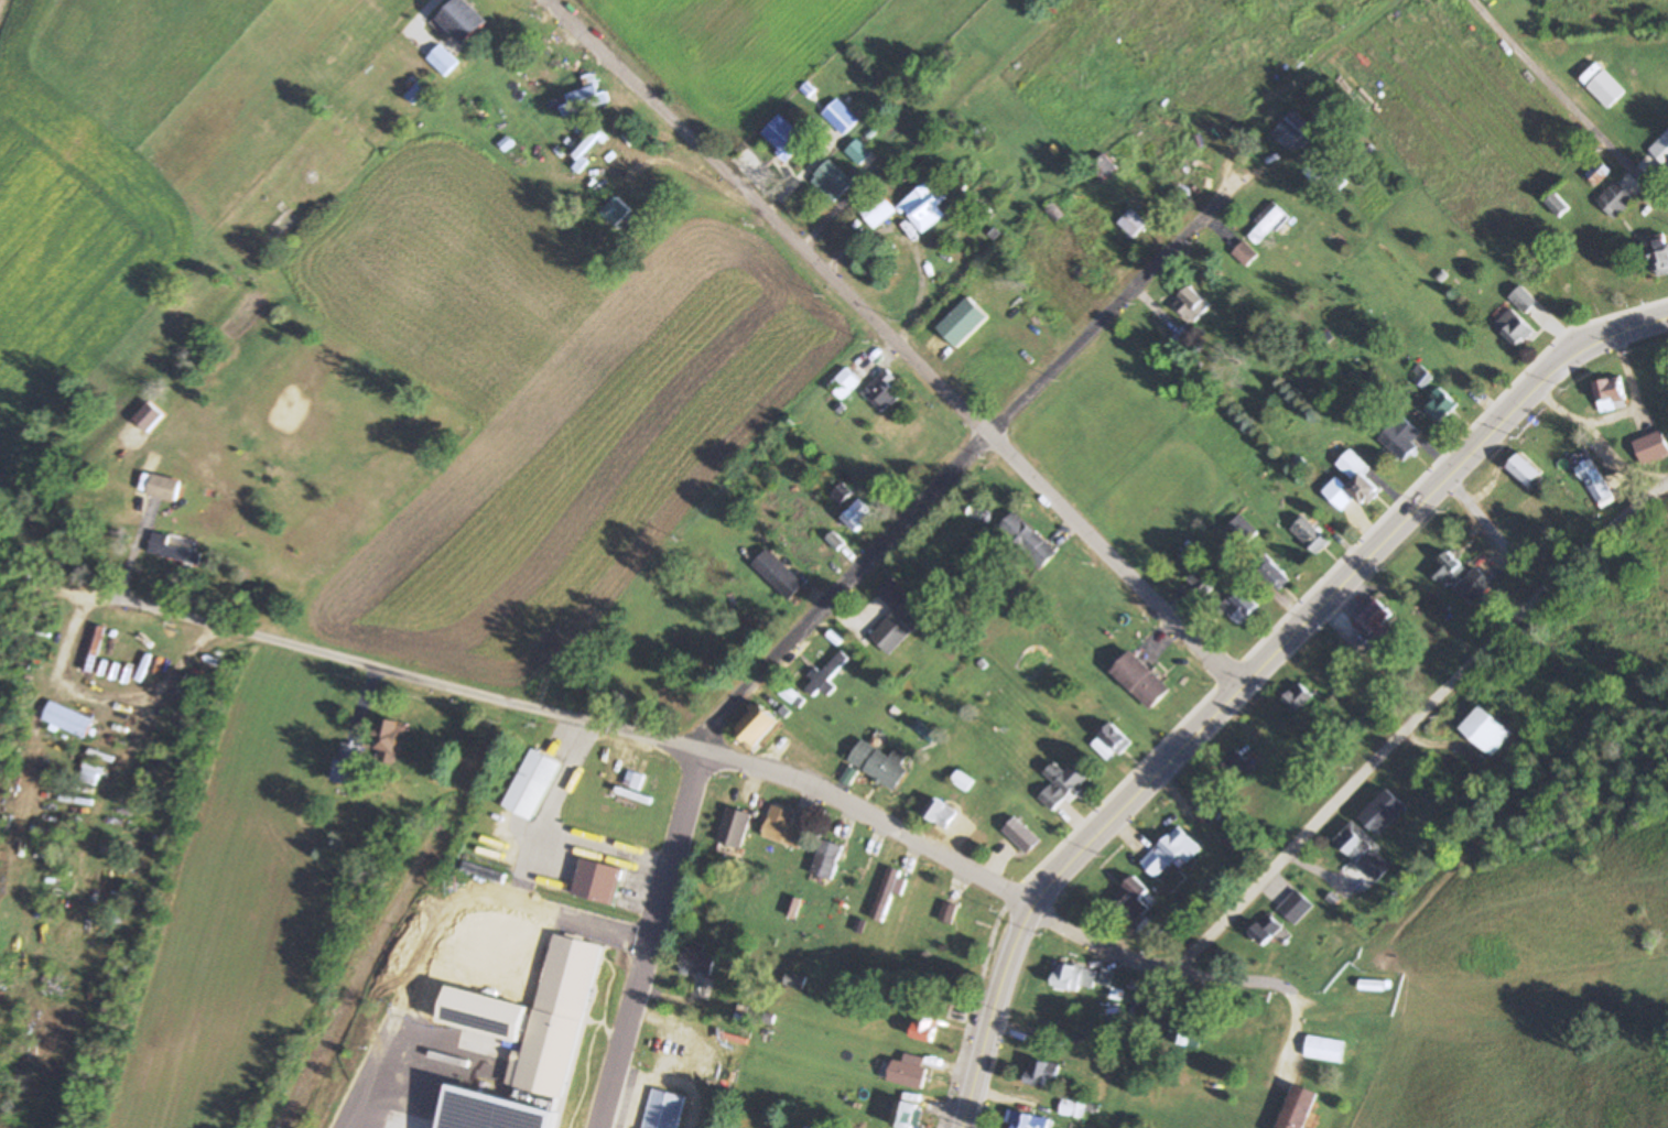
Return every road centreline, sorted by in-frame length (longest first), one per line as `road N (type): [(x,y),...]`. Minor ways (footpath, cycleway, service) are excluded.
road 1 (residential): [(33,588),(701,751),(853,806),(1123,961),(1281,991)]
road 2 (residential): [(1242,176),(984,434),(701,751),(602,1127)]
road 3 (primary): [(965,1127),(1004,977),(1062,868),(1547,375),(1667,313)]
road 4 (residential): [(1236,688),(543,0)]
road 5 (residential): [(1178,975),(1390,749),(1591,552),(1667,489)]
road 6 (residential): [(1667,200),(1478,0)]

